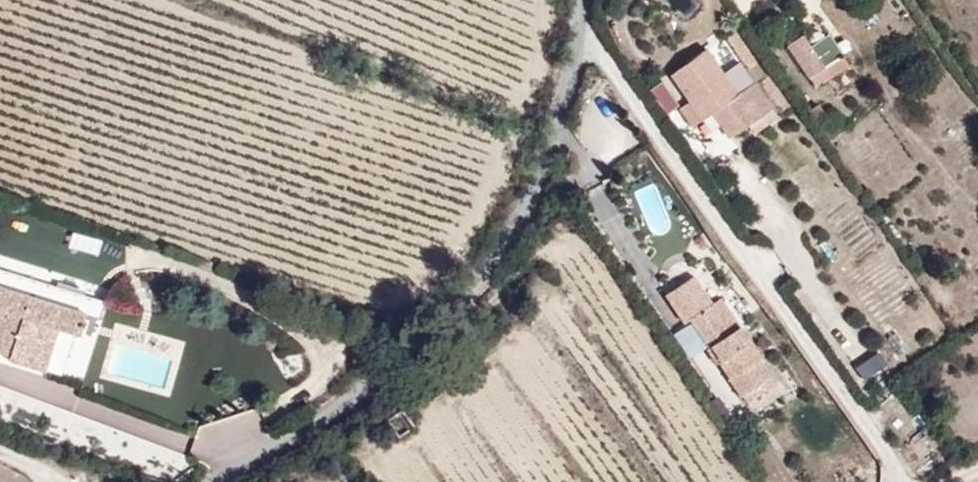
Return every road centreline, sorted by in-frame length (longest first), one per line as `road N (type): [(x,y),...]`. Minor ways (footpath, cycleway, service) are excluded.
road 1 (unclassified): [(226,481),(385,380),(485,281),(556,131),(581,0)]
road 2 (track): [(580,28),(904,481)]

